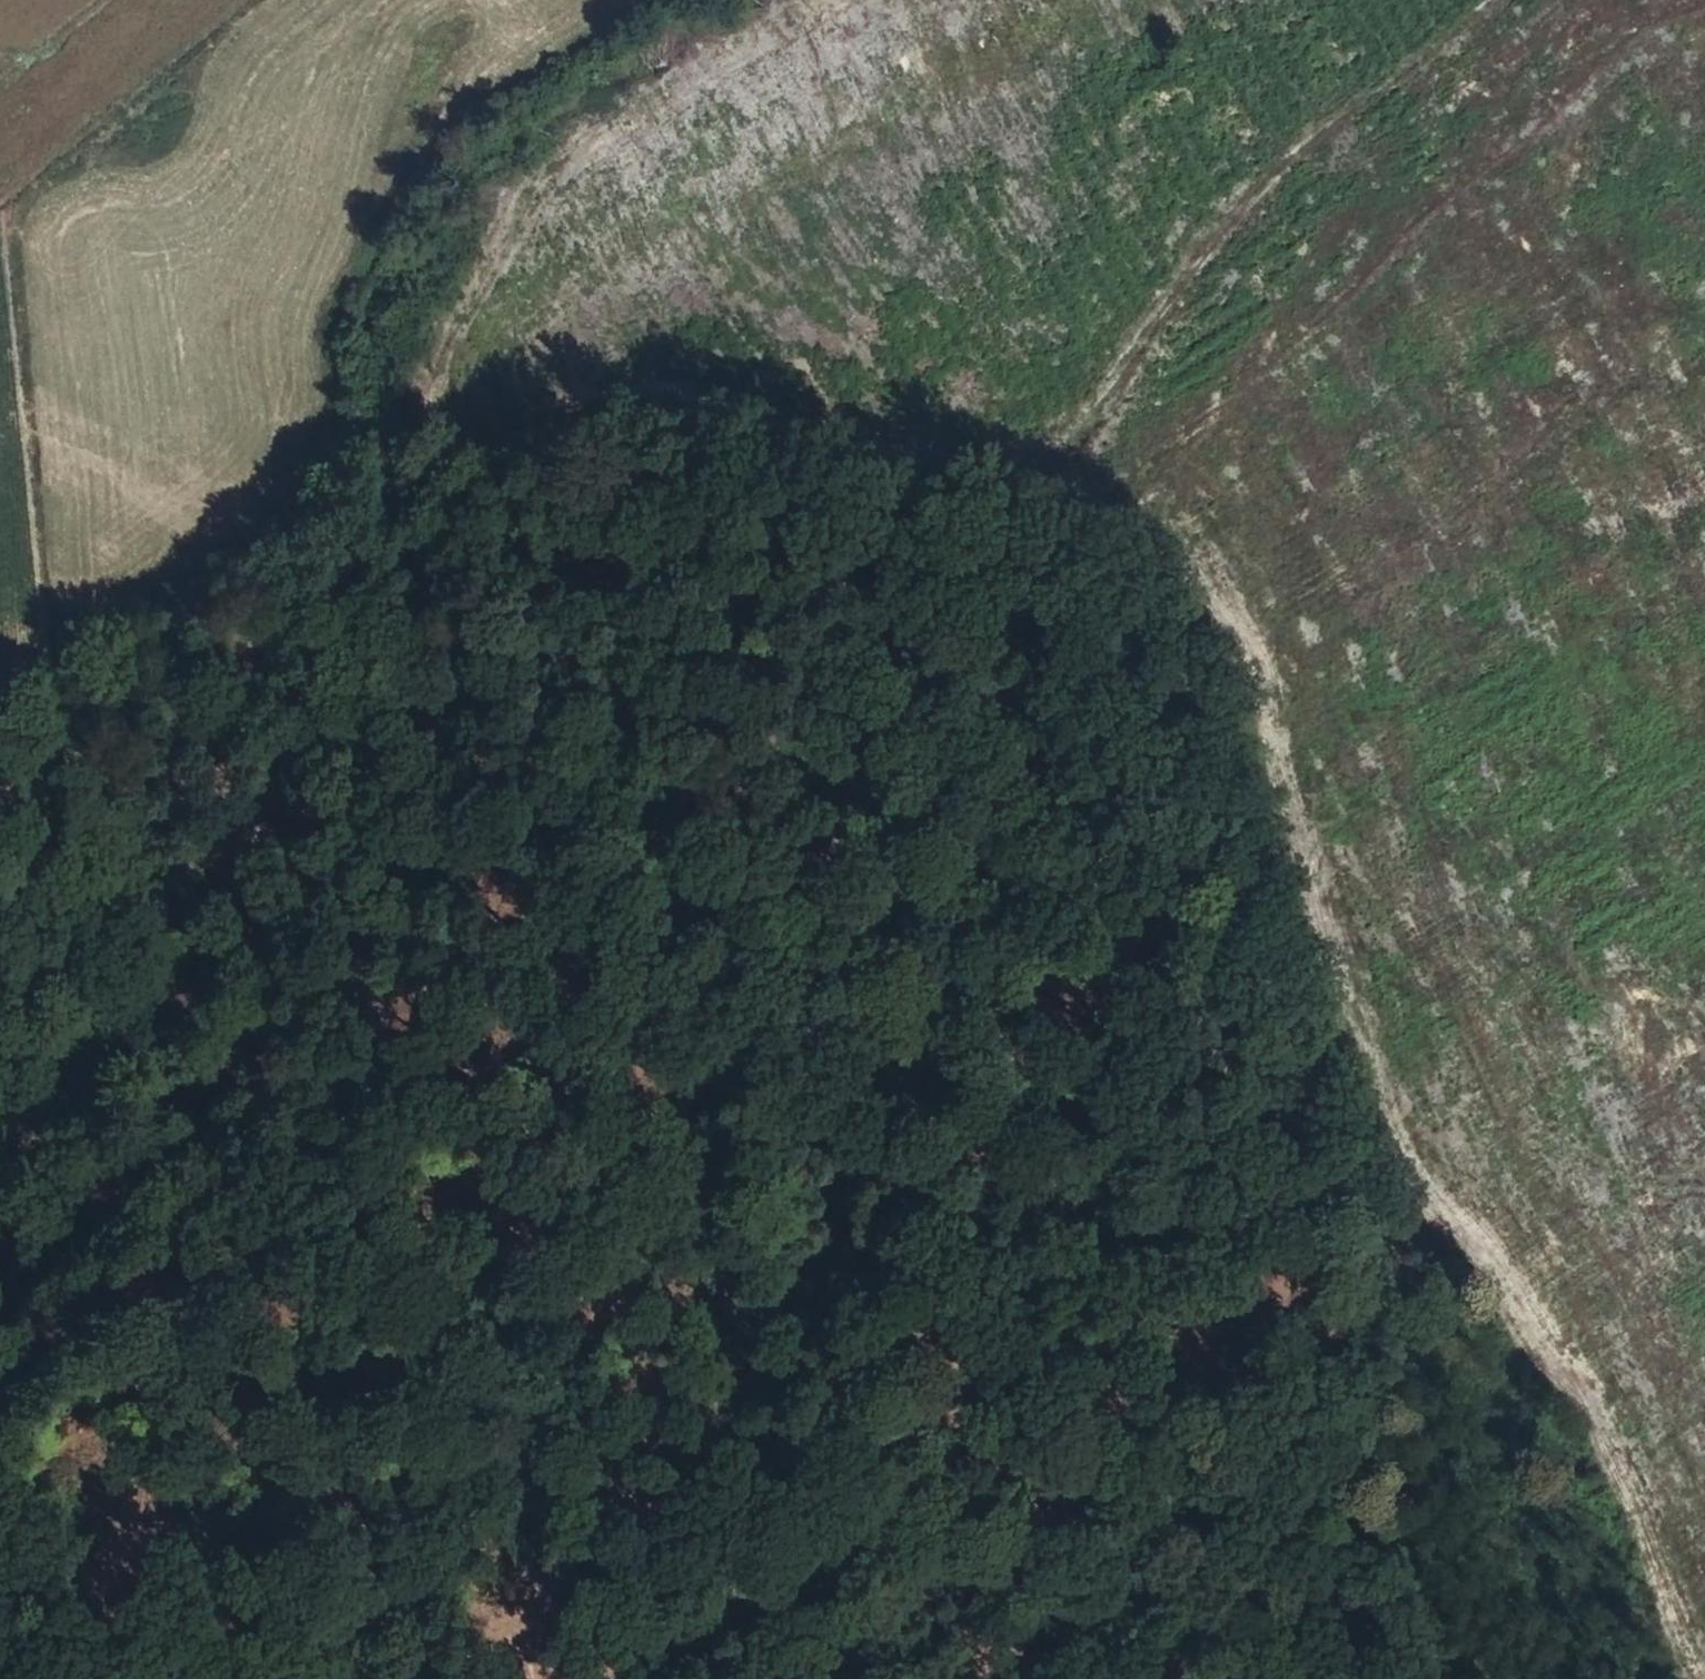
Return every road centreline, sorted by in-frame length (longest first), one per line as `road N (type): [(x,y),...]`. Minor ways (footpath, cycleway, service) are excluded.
road 1 (track): [(405,1678),(0,1031)]

